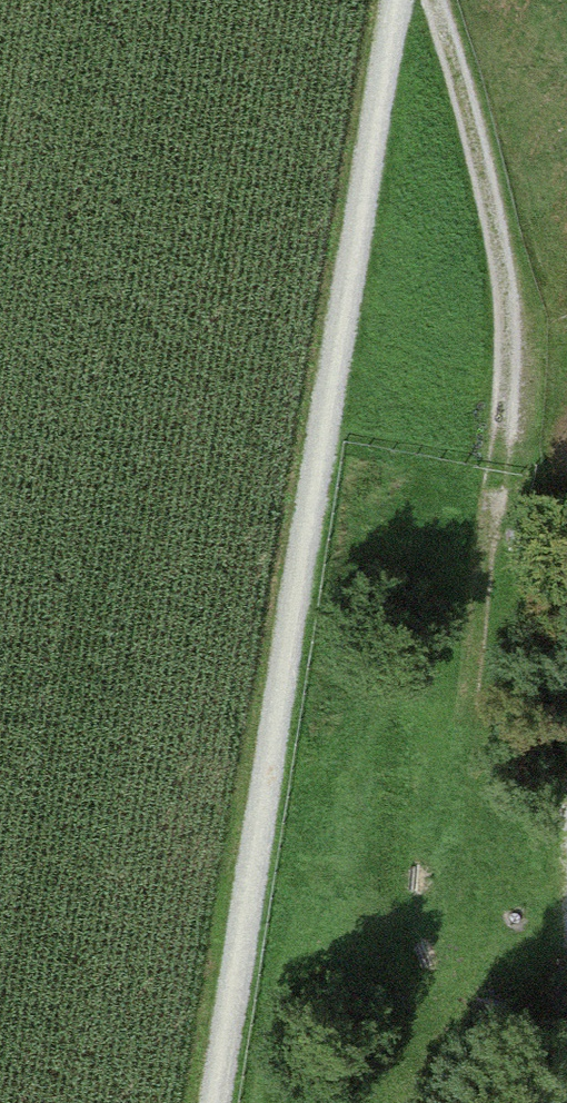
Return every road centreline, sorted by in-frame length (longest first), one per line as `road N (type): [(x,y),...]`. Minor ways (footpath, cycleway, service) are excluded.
road 1 (track): [(216,1102),(335,329),(396,0)]
road 2 (track): [(427,0),(477,145),(499,263),(492,509),(473,708)]

